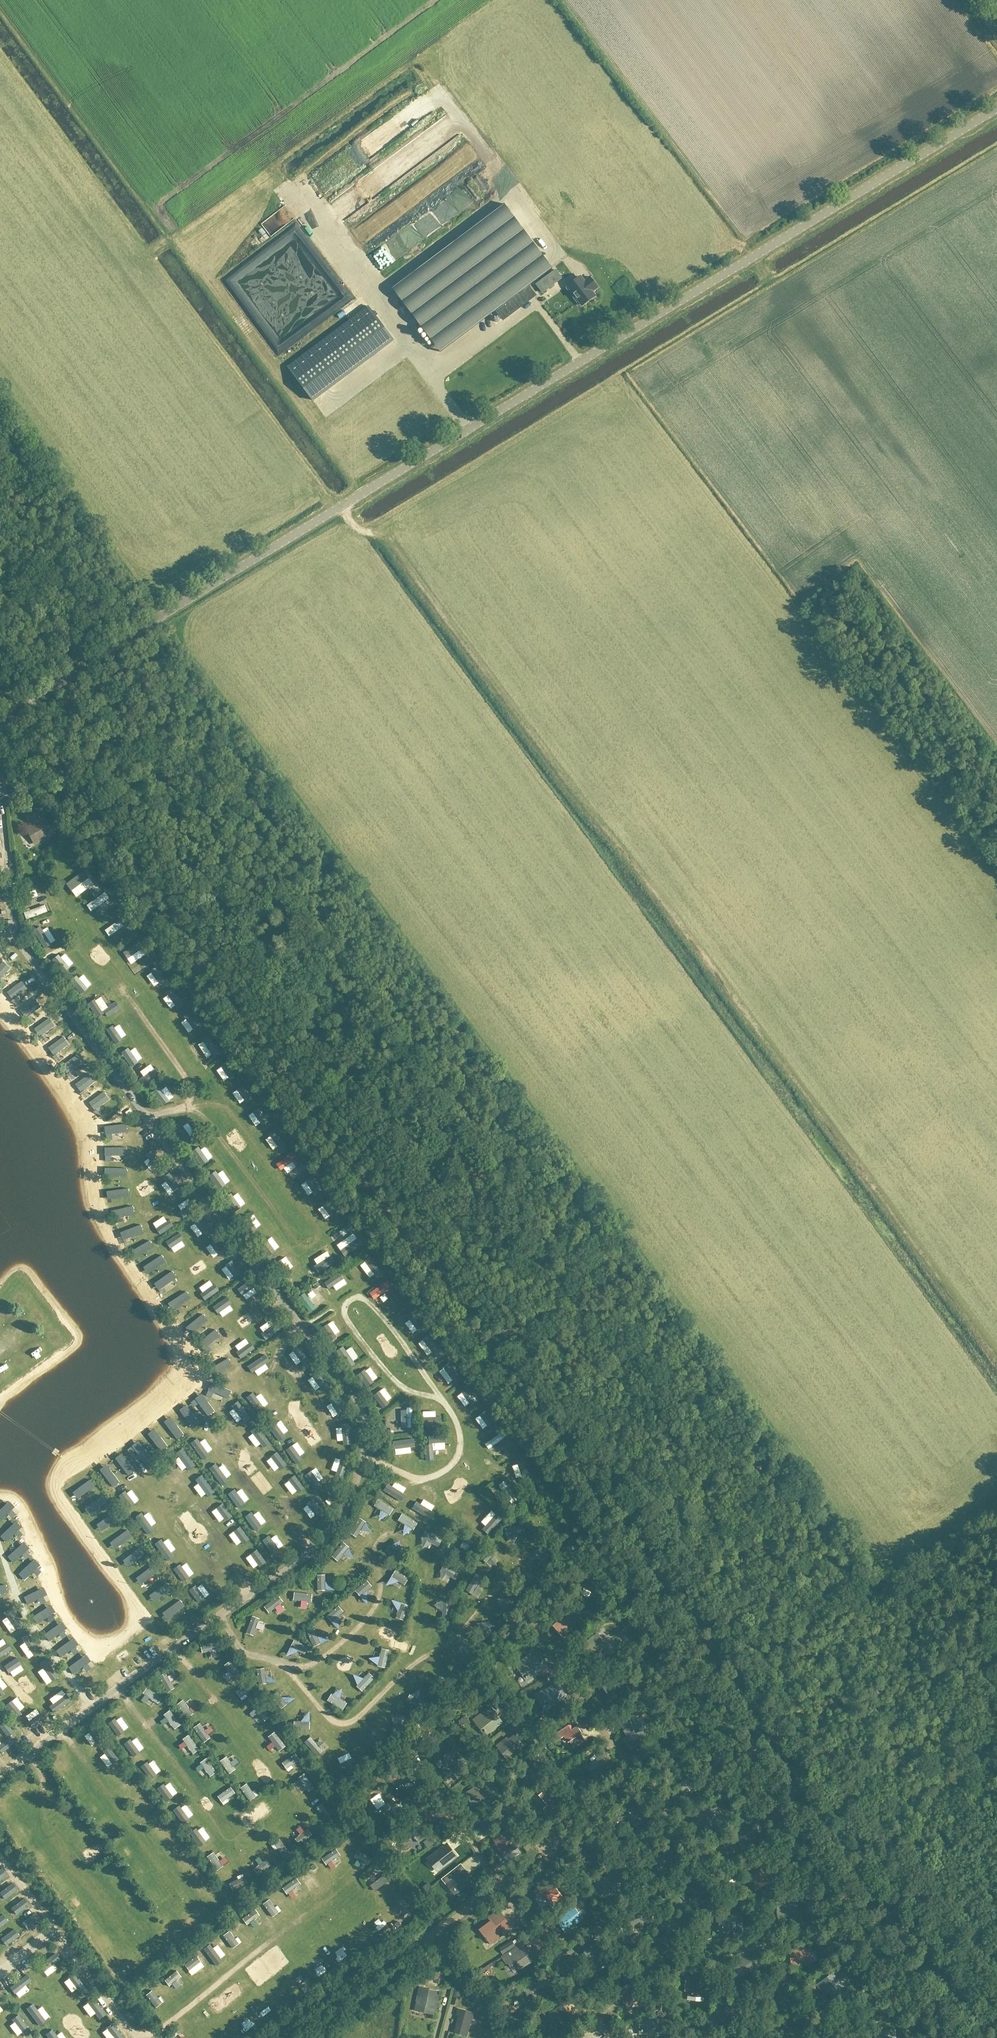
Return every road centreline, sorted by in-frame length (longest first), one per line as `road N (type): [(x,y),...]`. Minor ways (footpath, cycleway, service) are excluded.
road 1 (track): [(979,2037),(859,1886),(683,1614),(12,717)]
road 2 (unclassified): [(0,726),(154,620),(996,109)]

